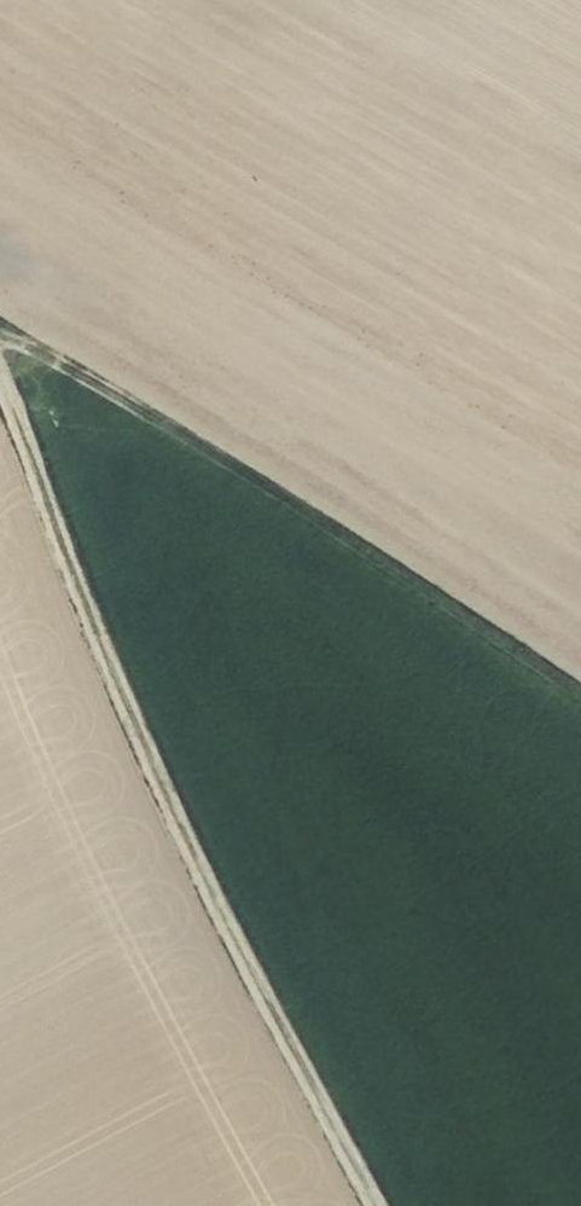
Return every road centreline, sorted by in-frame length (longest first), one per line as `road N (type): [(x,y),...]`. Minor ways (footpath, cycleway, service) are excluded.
road 1 (track): [(0,406),(151,785),(377,1205)]
road 2 (track): [(0,336),(580,706)]

